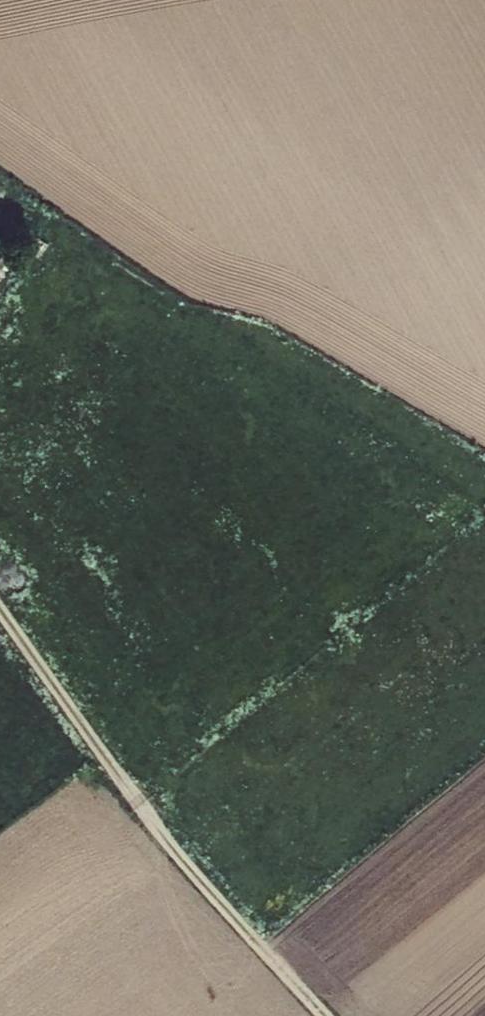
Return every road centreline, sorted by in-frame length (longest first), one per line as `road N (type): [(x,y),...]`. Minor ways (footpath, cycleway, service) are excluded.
road 1 (track): [(0,600),(168,832),(333,1015)]

